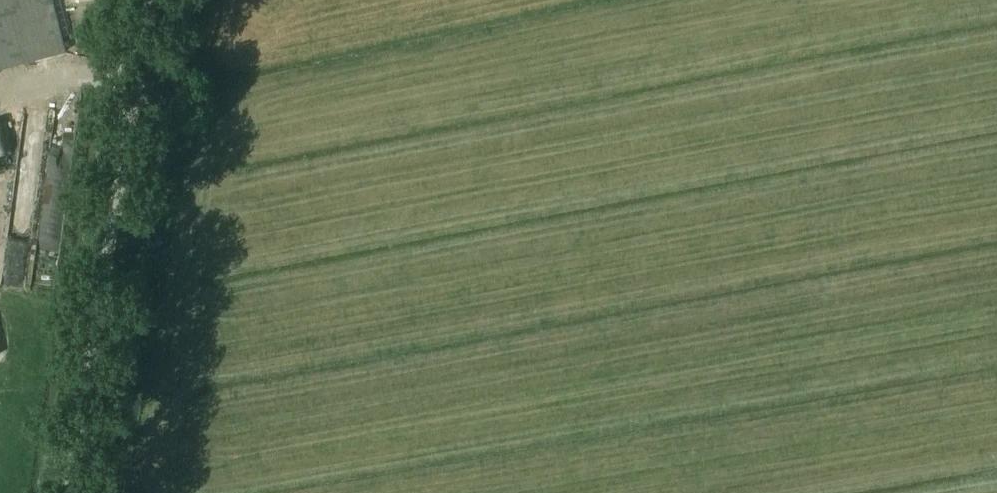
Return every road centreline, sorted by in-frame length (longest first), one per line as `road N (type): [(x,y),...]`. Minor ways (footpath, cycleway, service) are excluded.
road 1 (unclassified): [(68,492),(150,0)]

